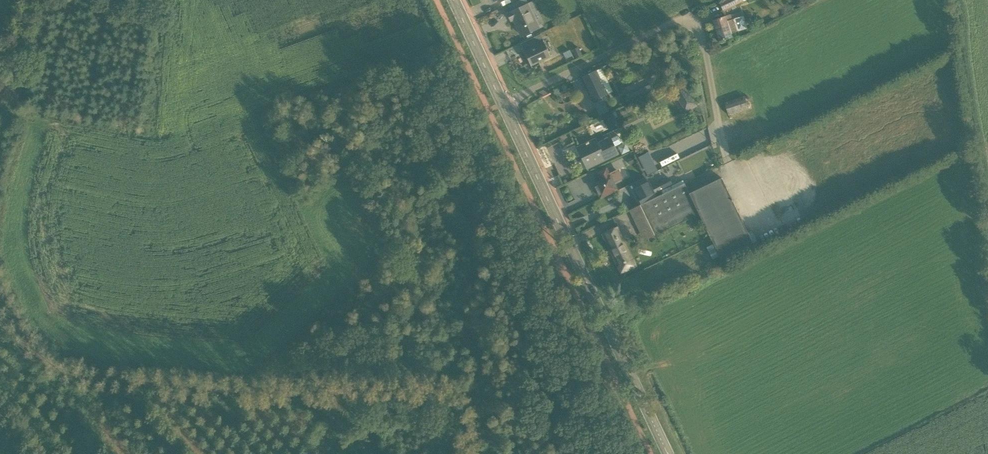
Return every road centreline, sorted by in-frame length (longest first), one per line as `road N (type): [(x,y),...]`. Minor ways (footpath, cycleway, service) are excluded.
road 1 (primary): [(667,453),(453,0)]

